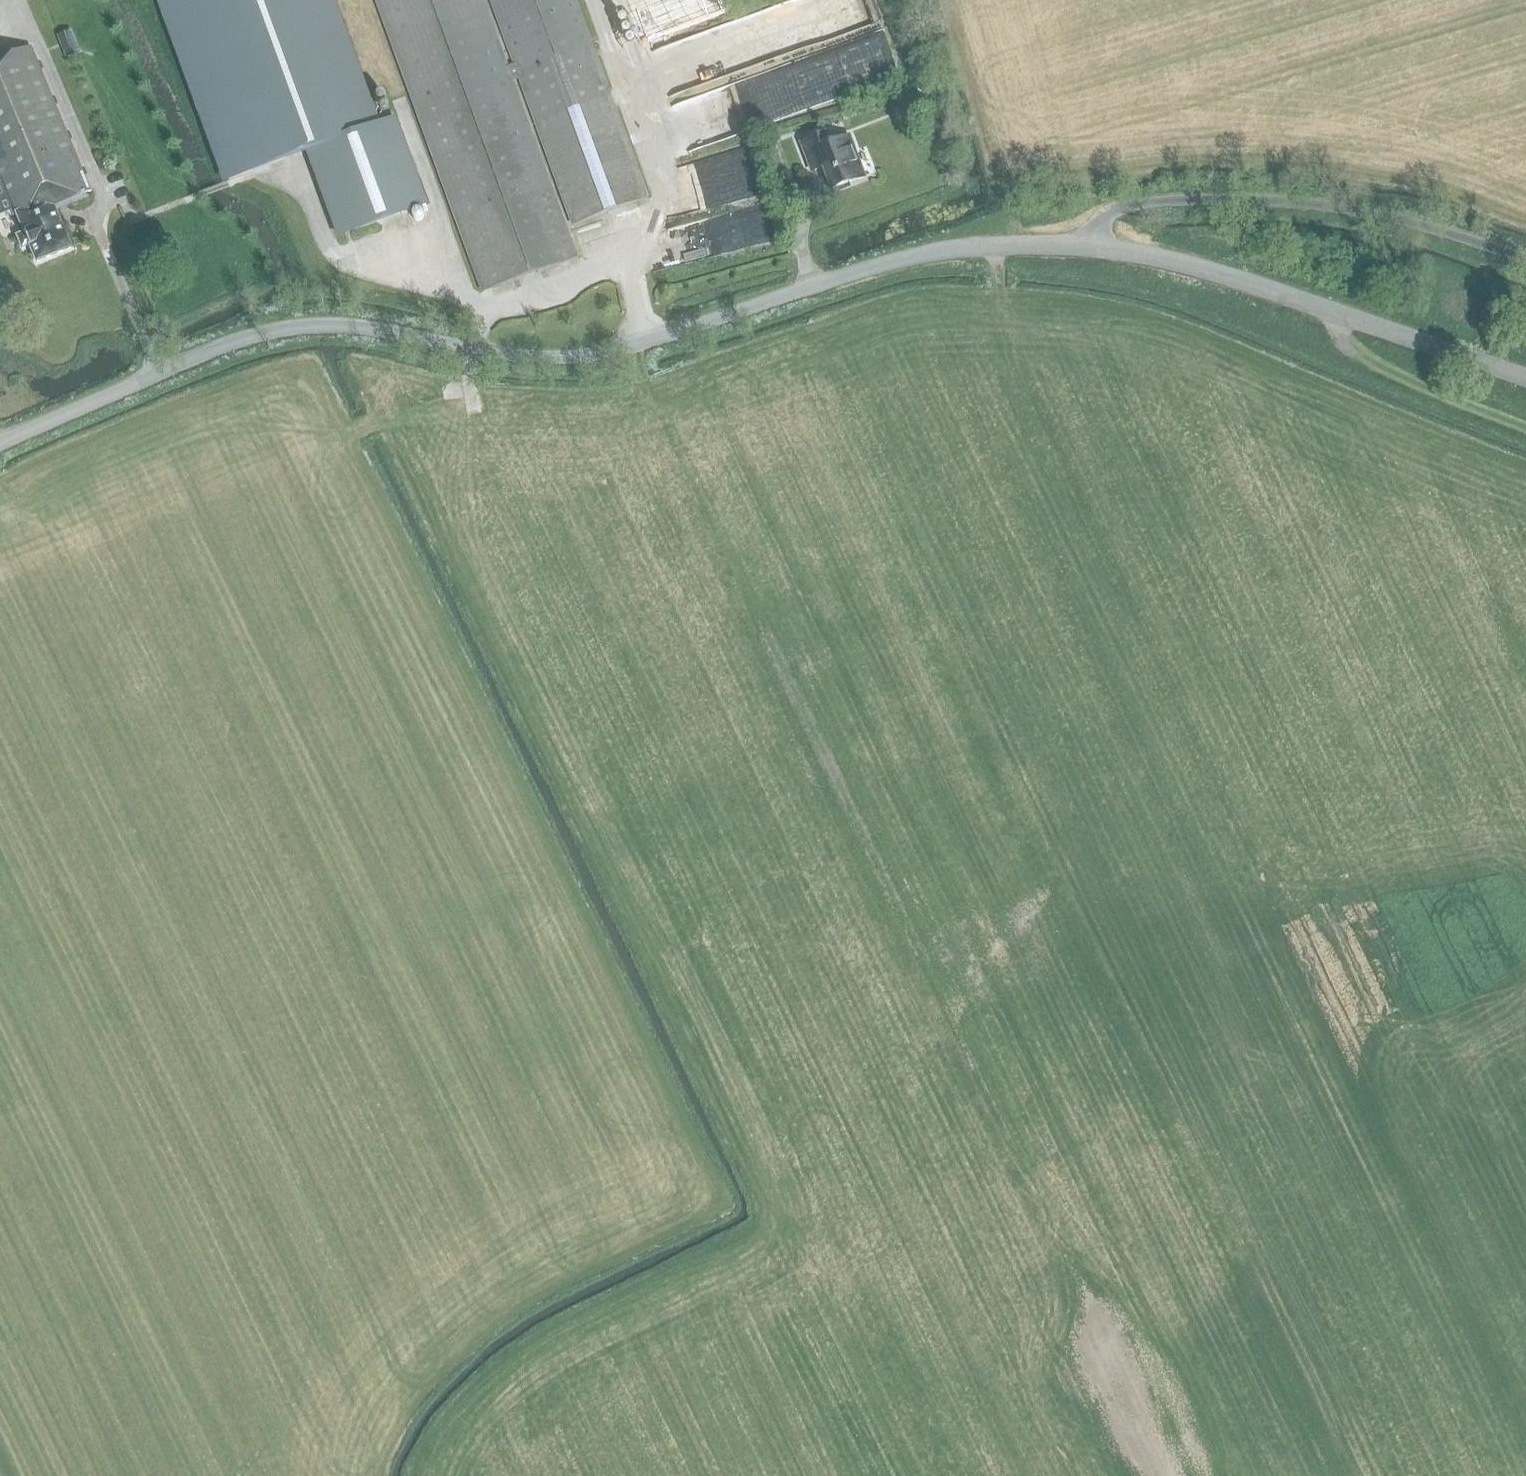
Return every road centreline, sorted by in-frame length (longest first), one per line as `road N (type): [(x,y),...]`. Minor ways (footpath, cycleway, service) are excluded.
road 1 (unclassified): [(1525,378),(1161,259),(1097,246),(972,246),(590,354),(531,357),(360,329),(280,333),(236,344),(0,443)]

